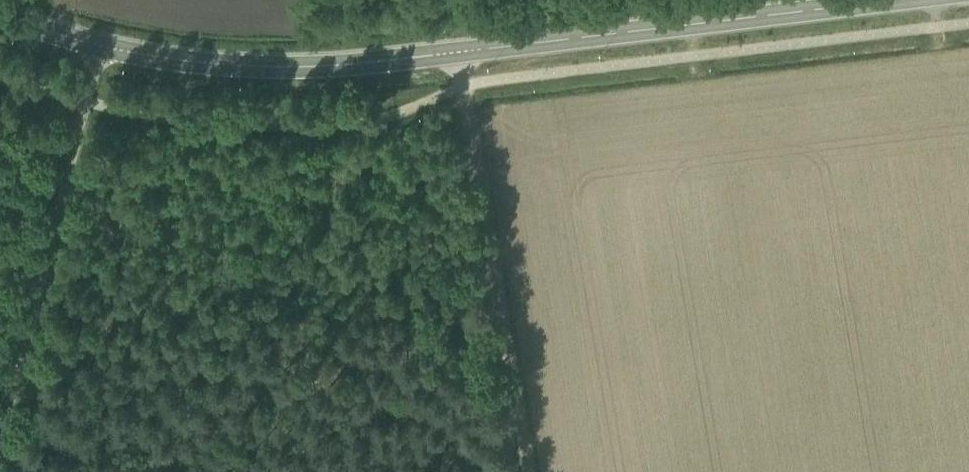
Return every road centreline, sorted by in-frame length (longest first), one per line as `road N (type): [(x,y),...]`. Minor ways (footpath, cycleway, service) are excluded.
road 1 (secondary): [(95,47),(208,64),(337,65),(897,0)]
road 2 (track): [(533,471),(460,51)]
road 3 (unclassified): [(0,258),(38,268),(95,47)]
road 4 (track): [(0,425),(38,268)]

